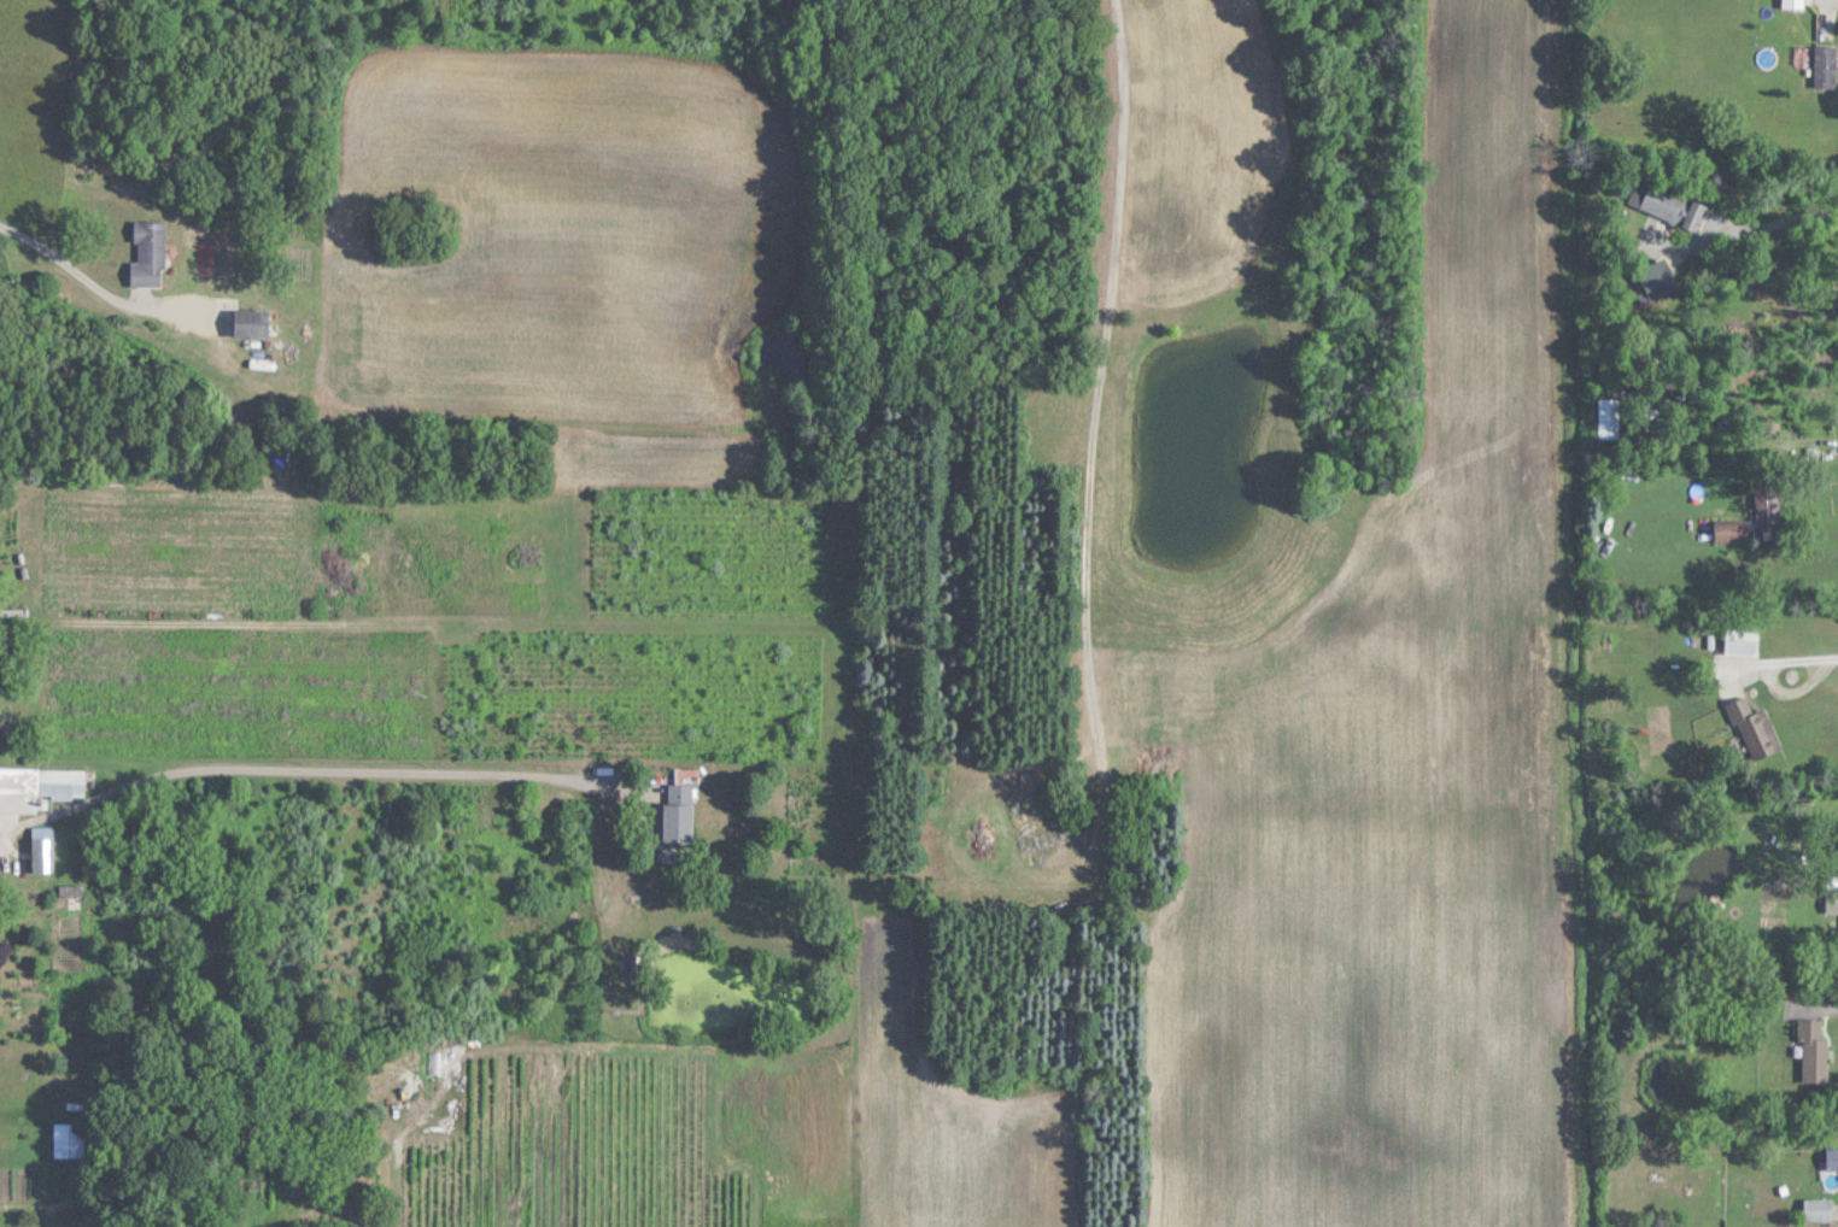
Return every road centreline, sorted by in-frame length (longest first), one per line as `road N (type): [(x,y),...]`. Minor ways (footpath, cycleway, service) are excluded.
road 1 (residential): [(1106,0),(1129,199),(1134,333)]

